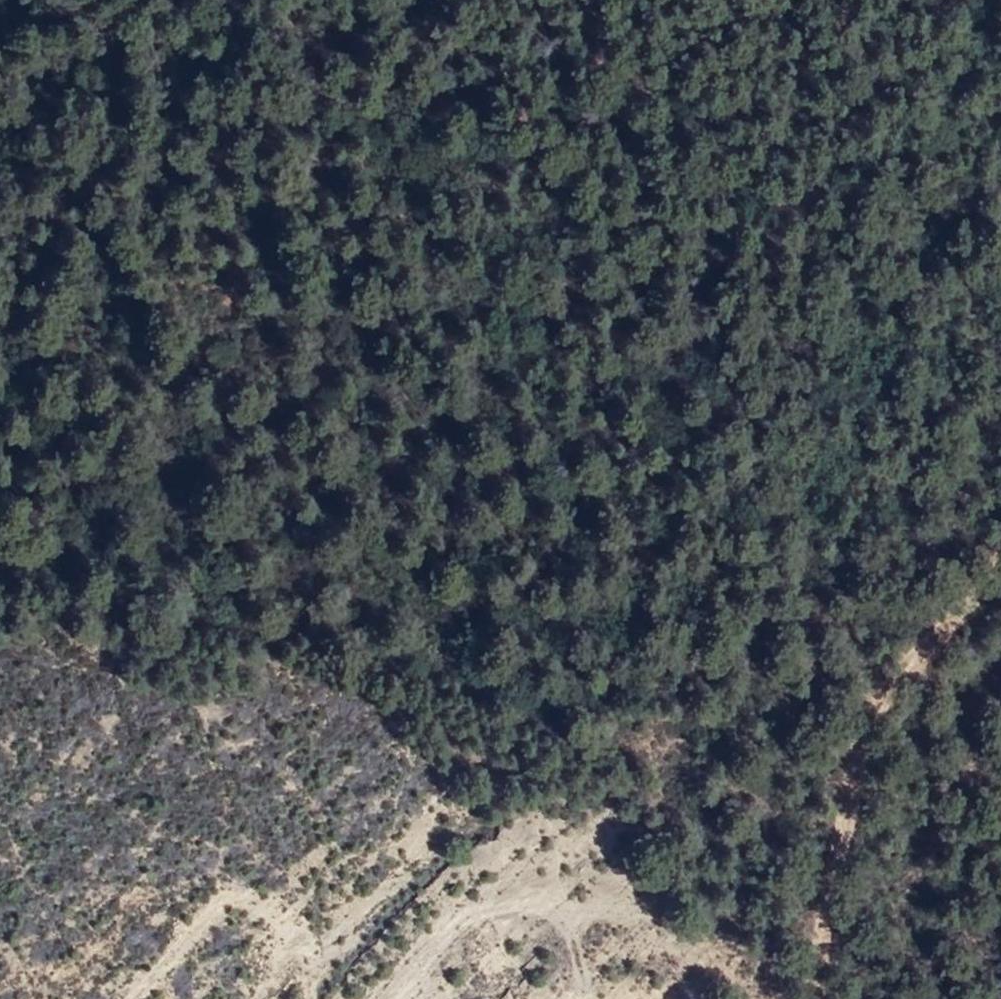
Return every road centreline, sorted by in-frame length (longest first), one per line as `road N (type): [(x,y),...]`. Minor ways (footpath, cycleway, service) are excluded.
road 1 (track): [(836,998),(848,789),(1000,525)]

